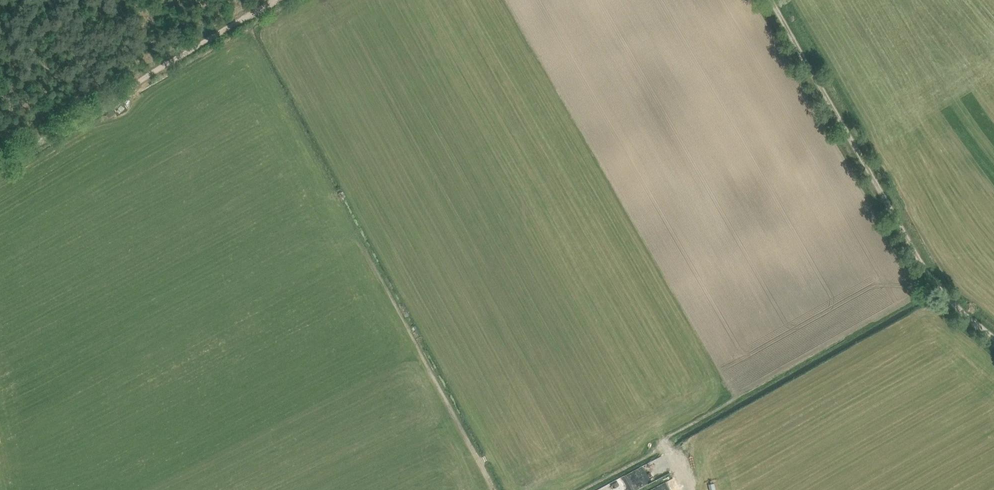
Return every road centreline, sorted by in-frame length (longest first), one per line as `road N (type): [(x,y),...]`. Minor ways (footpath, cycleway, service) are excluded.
road 1 (track): [(993,337),(934,291),(770,0)]
road 2 (track): [(0,171),(186,54)]

